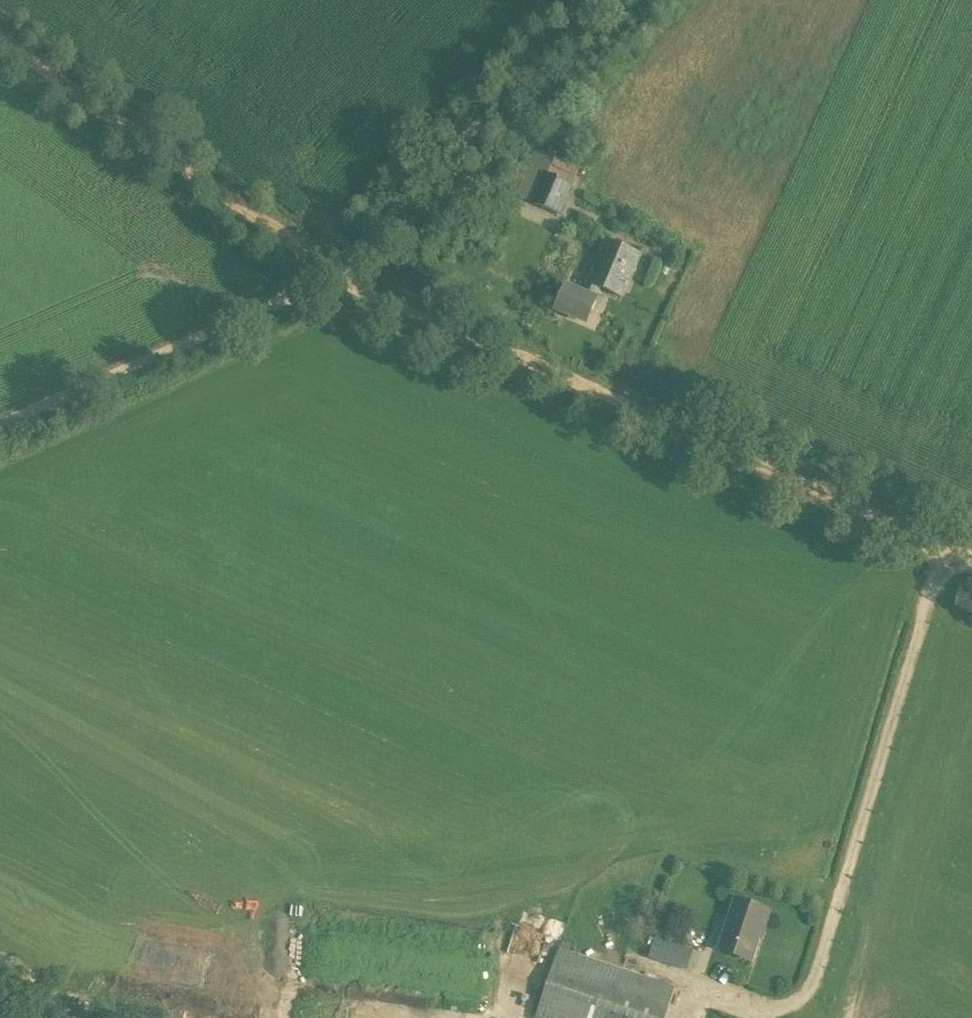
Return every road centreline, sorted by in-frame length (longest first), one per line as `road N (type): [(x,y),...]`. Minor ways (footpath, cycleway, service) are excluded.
road 1 (track): [(337,274),(971,561)]
road 2 (track): [(942,548),(817,975),(803,995),(769,1006)]
road 3 (track): [(0,38),(337,274)]
road 4 (track): [(337,274),(602,0)]
road 5 (track): [(0,425),(337,274)]

